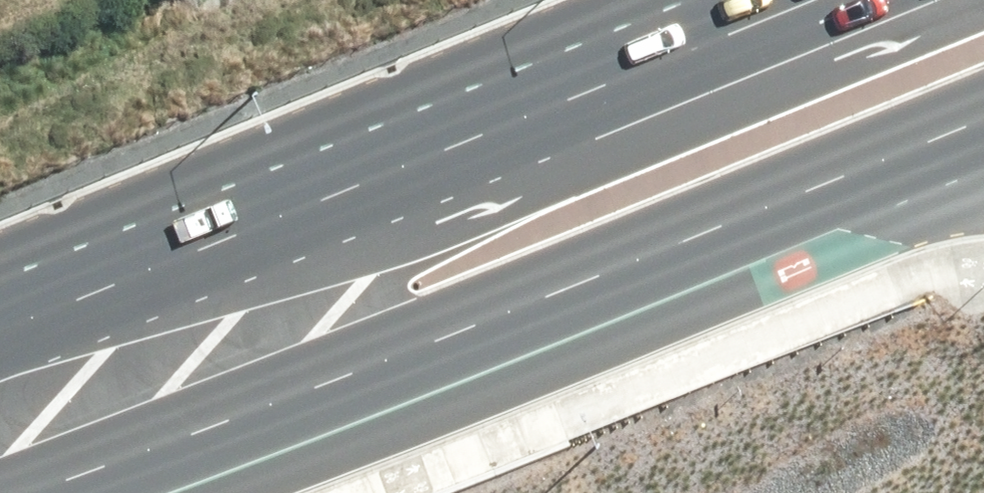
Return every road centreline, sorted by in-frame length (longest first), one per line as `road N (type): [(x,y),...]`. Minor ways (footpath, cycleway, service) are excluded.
road 1 (trunk): [(983,113),(2,492)]
road 2 (trunk): [(0,296),(738,0)]

